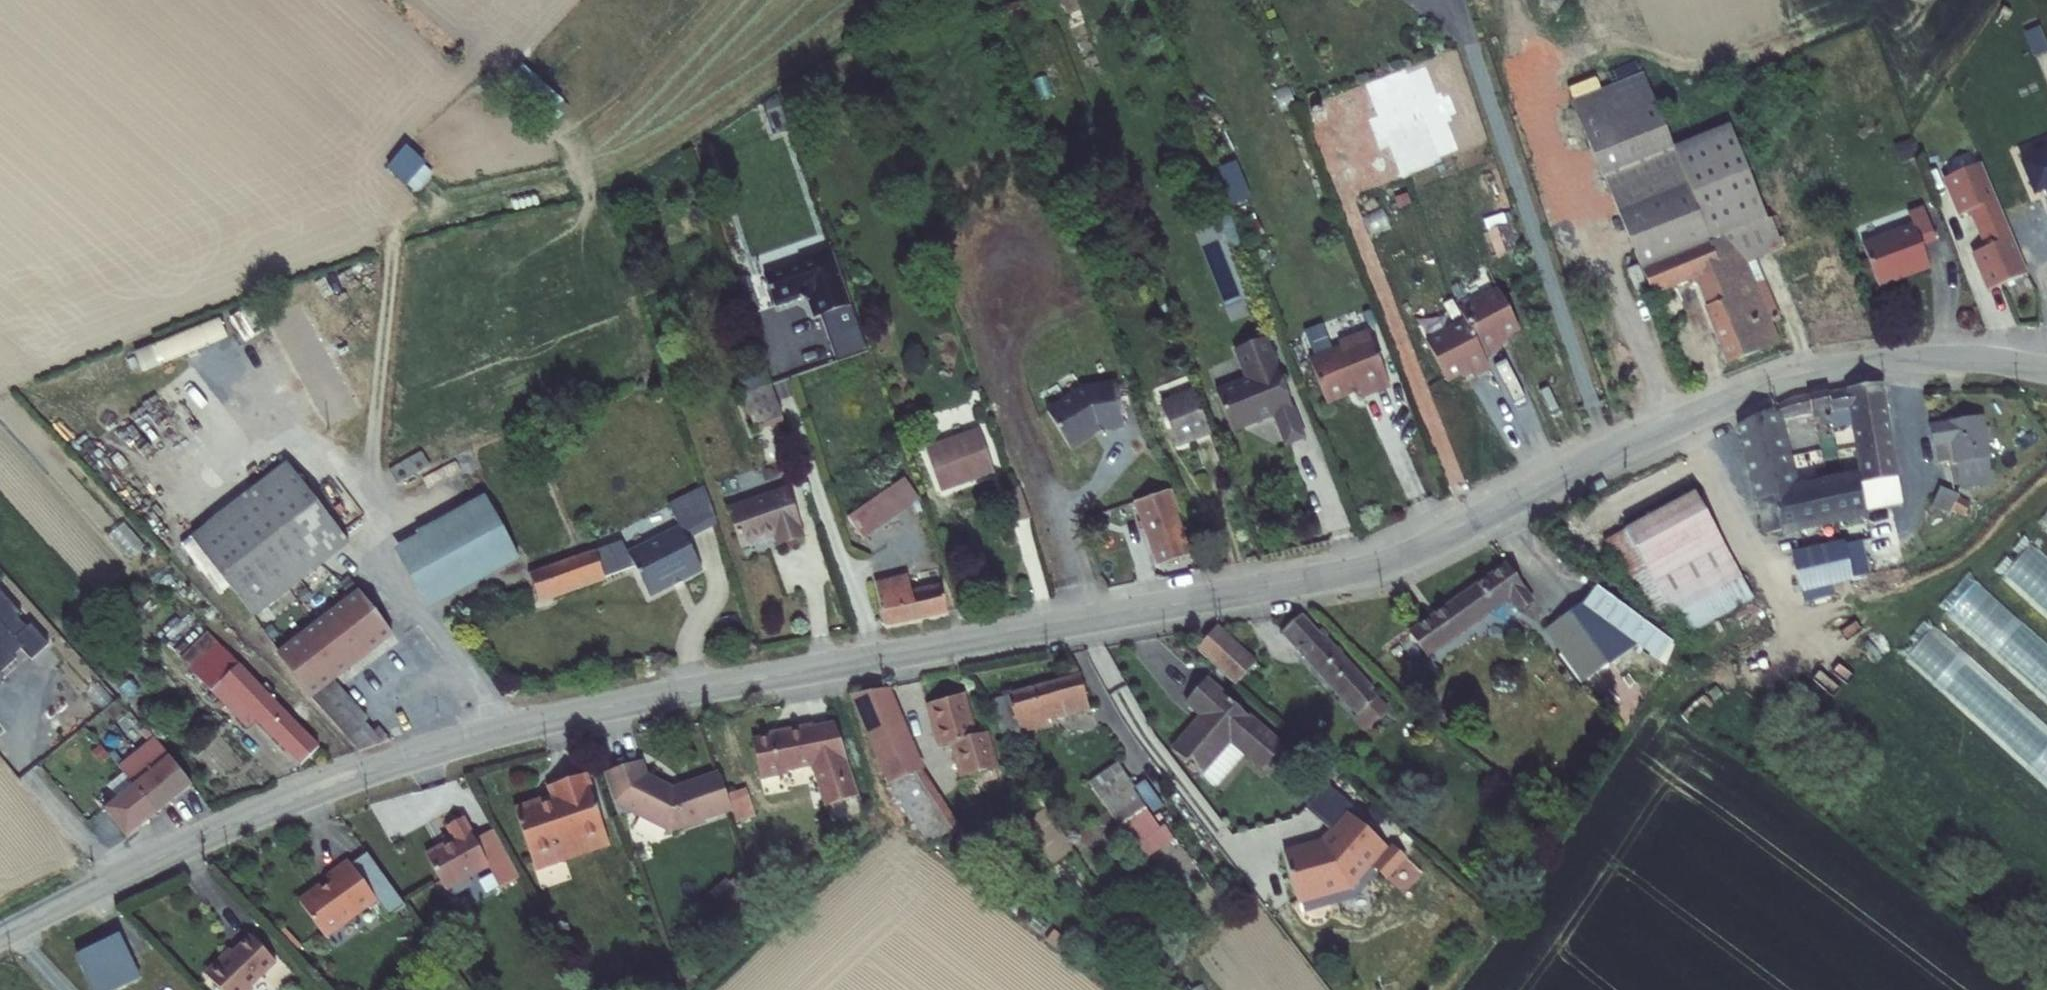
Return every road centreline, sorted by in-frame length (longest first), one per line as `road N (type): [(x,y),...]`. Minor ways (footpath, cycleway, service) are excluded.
road 1 (tertiary): [(0,935),(315,791),(536,721),(1390,562),(1582,465),(1793,377),(1949,357),(2046,369)]

